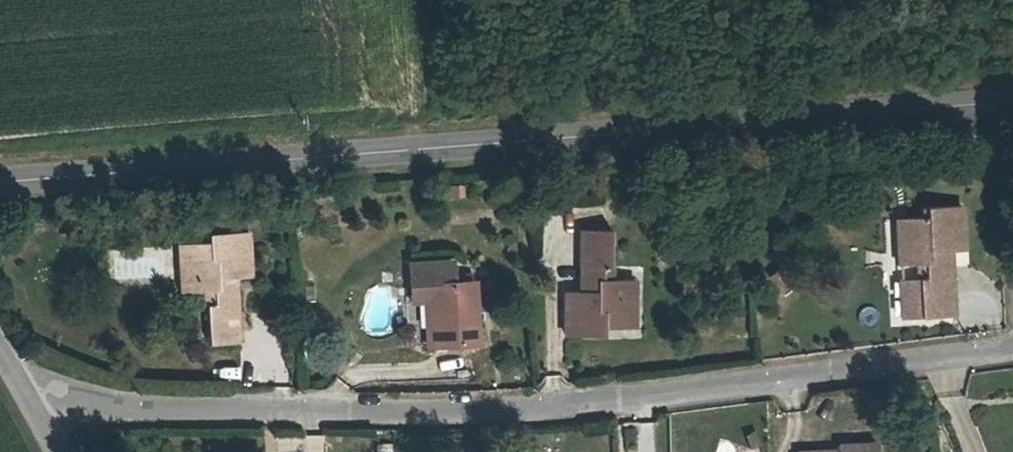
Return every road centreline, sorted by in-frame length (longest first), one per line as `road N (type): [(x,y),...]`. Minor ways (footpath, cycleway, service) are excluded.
road 1 (tertiary): [(0,181),(1012,101)]

